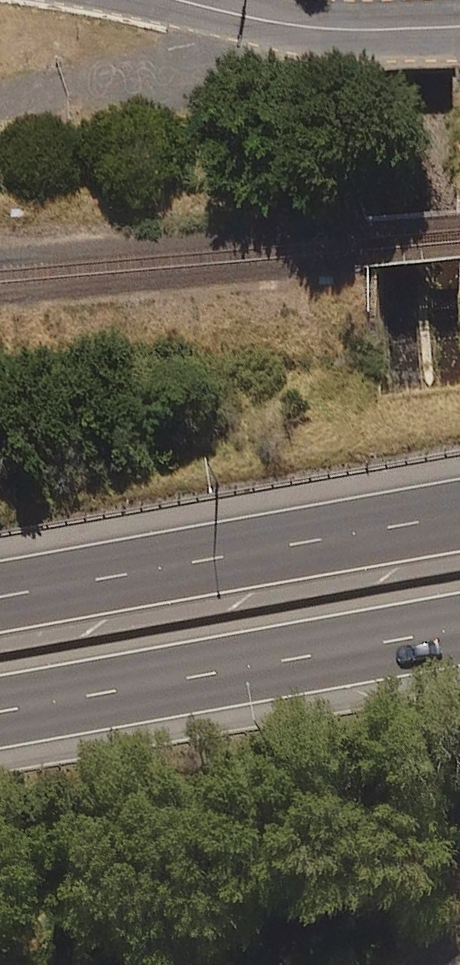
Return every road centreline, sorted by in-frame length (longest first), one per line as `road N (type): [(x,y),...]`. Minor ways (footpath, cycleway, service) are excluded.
road 1 (motorway): [(459,626),(0,708)]
road 2 (motorway): [(0,598),(459,518)]
road 3 (track): [(282,20),(183,75),(74,107),(0,114)]
road 4 (residential): [(190,0),(282,20),(459,27)]

